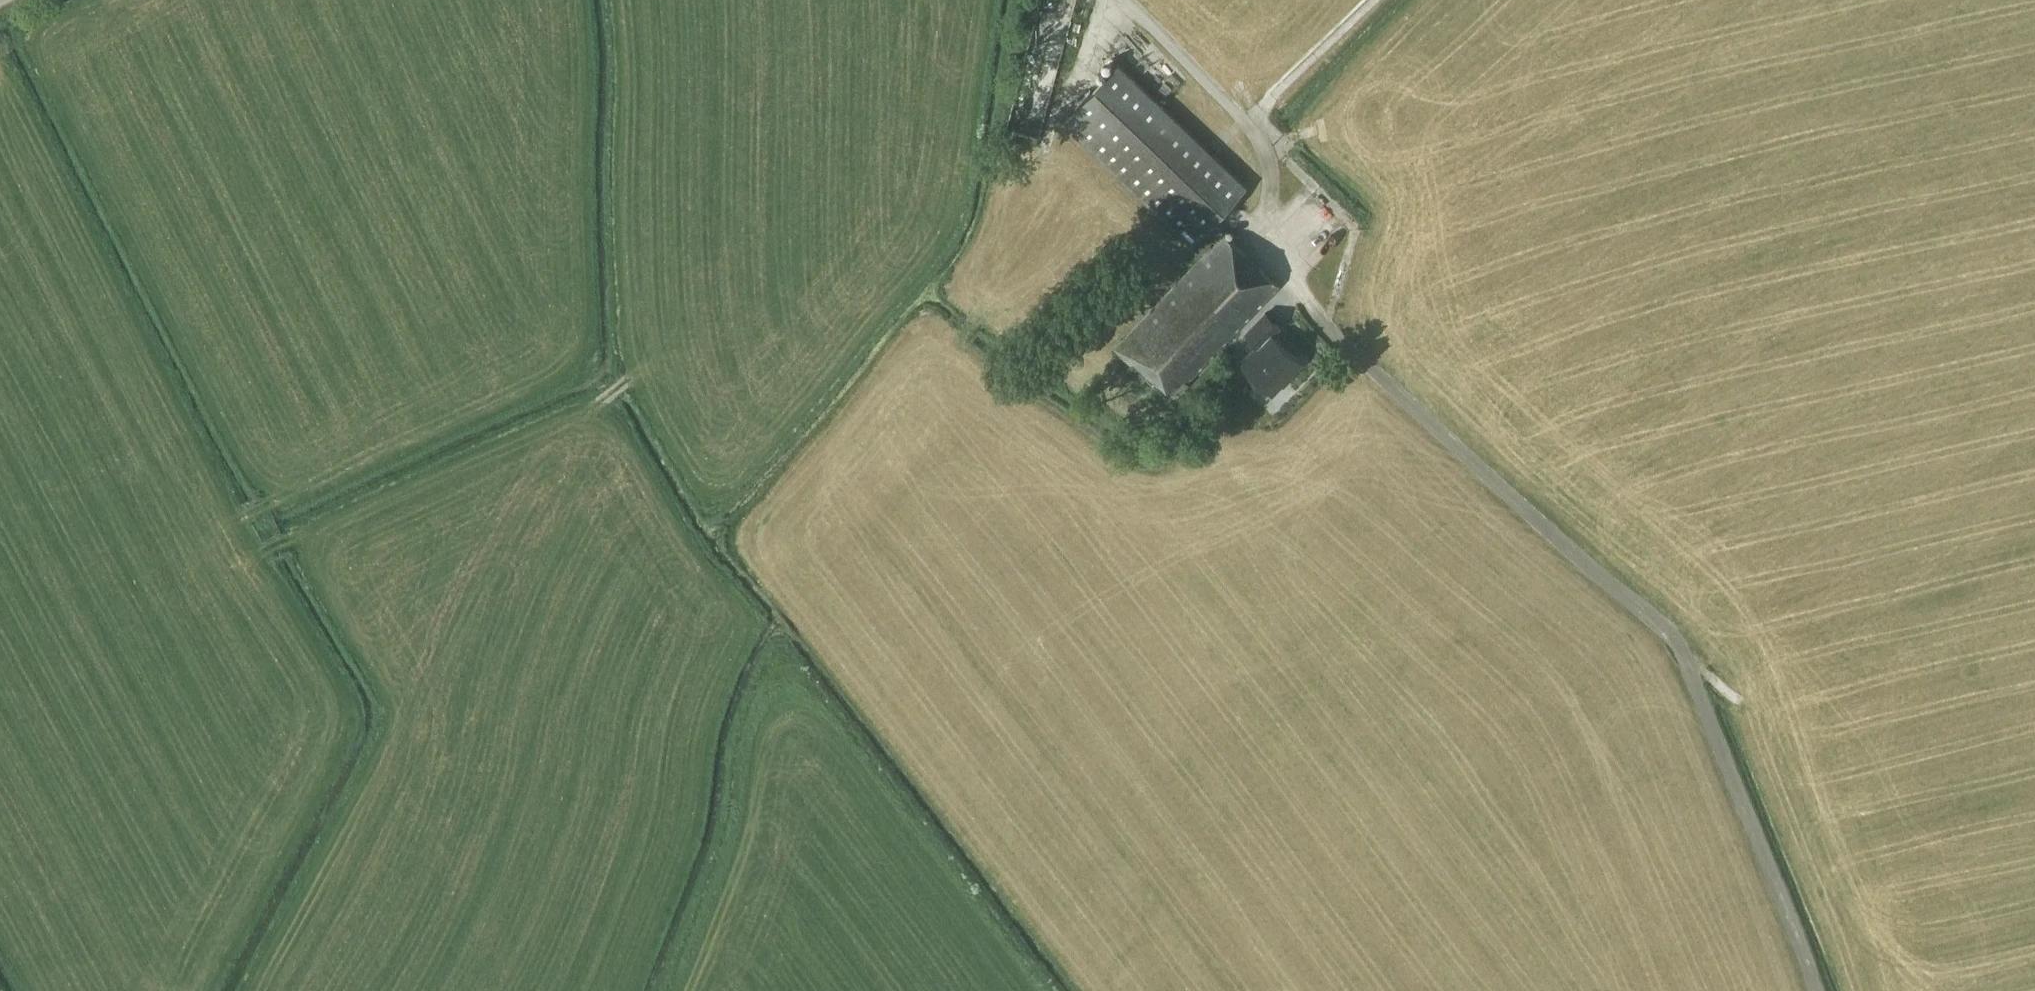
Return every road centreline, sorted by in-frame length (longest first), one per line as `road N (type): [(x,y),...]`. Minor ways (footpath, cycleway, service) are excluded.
road 1 (track): [(1244,127),(1372,0)]

